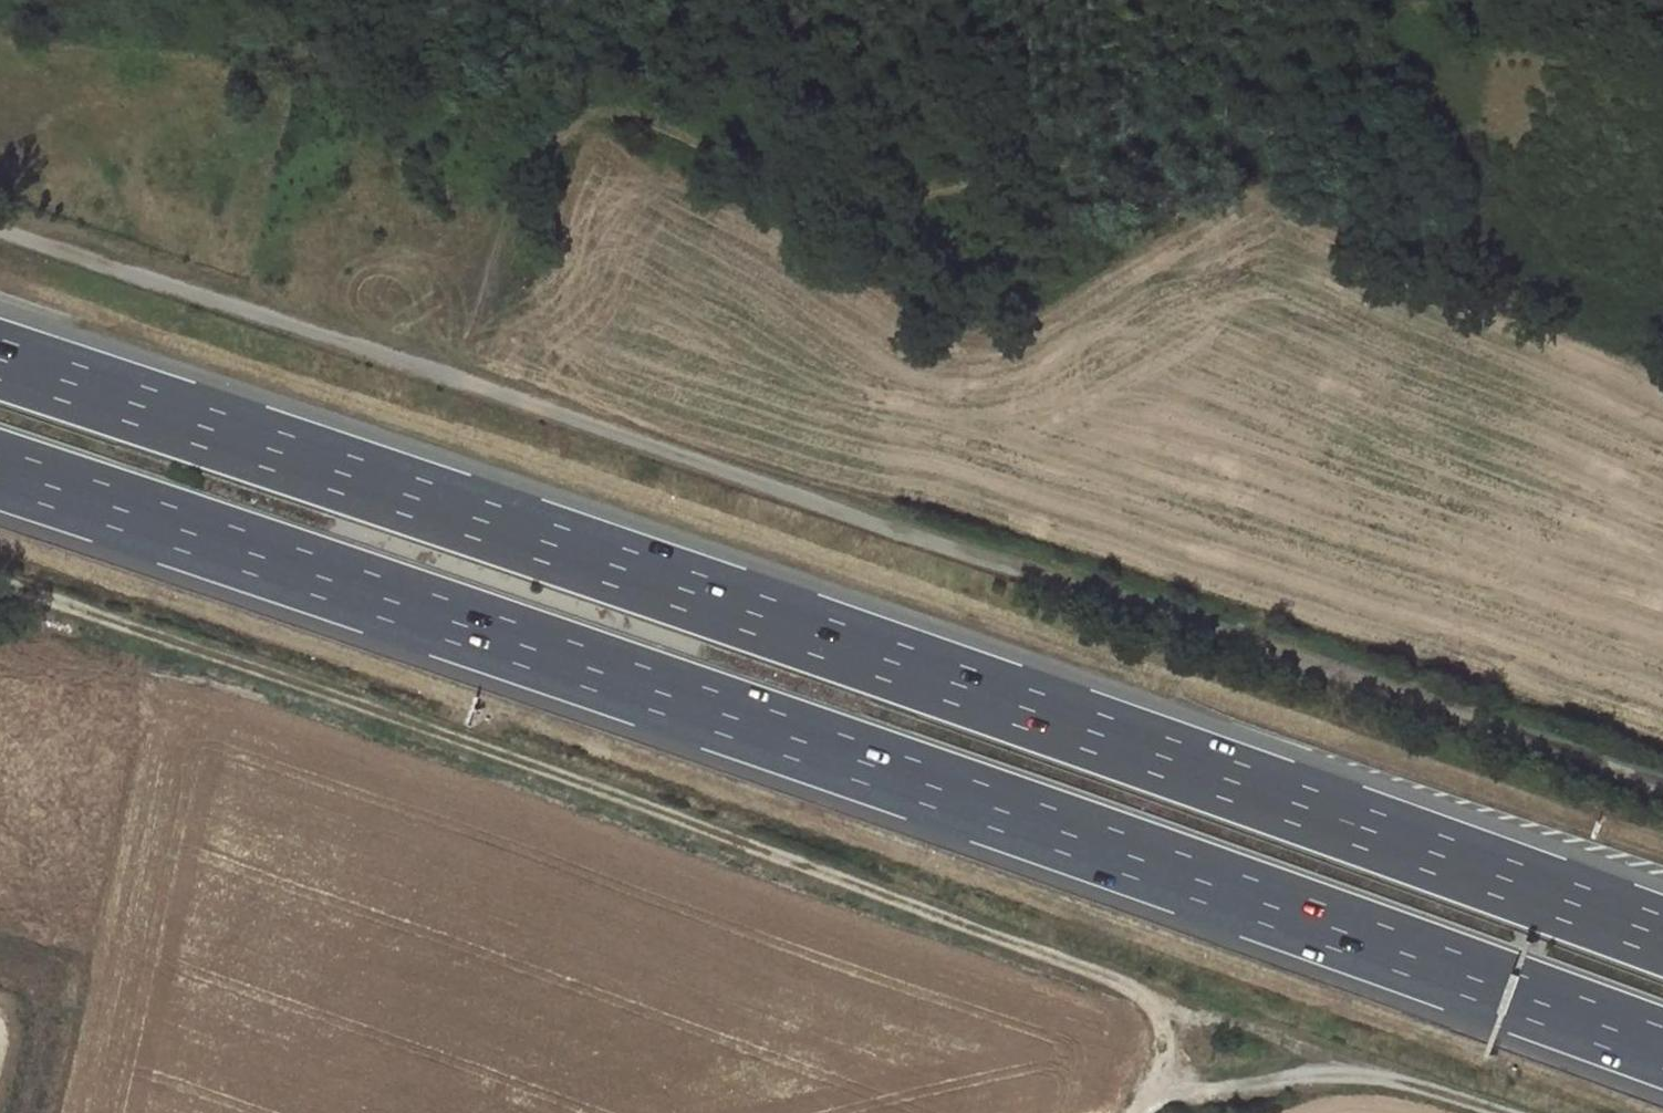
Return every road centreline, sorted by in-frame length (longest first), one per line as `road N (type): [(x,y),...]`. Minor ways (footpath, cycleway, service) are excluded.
road 1 (motorway): [(0,470),(799,741),(1662,1049)]
road 2 (motorway): [(1662,935),(832,639),(0,358)]
road 3 (track): [(0,225),(1662,786)]
road 4 (track): [(0,583),(514,751),(926,910),(1495,1112)]
road 5 (track): [(498,394),(558,152),(616,108),(692,142),(849,190),(913,202),(1008,195),(1237,139),(1323,70),(1357,0)]
road 6 (track): [(1369,1067),(1160,1099),(1143,1112)]
road 7 (track): [(1474,210),(1520,254),(1662,317)]

